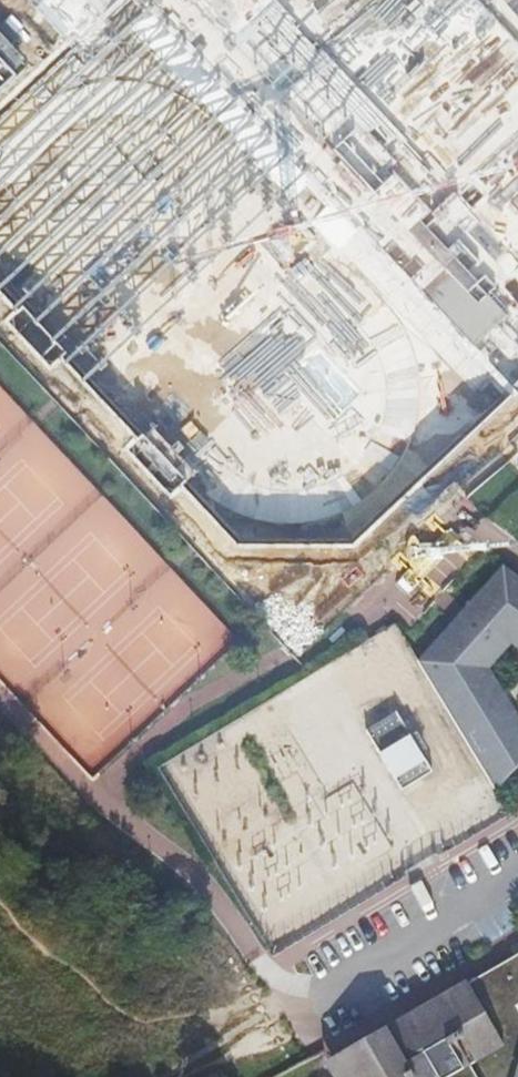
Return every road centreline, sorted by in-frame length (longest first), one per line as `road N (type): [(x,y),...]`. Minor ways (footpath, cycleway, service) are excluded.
road 1 (track): [(151,1076),(252,1017),(306,999)]

